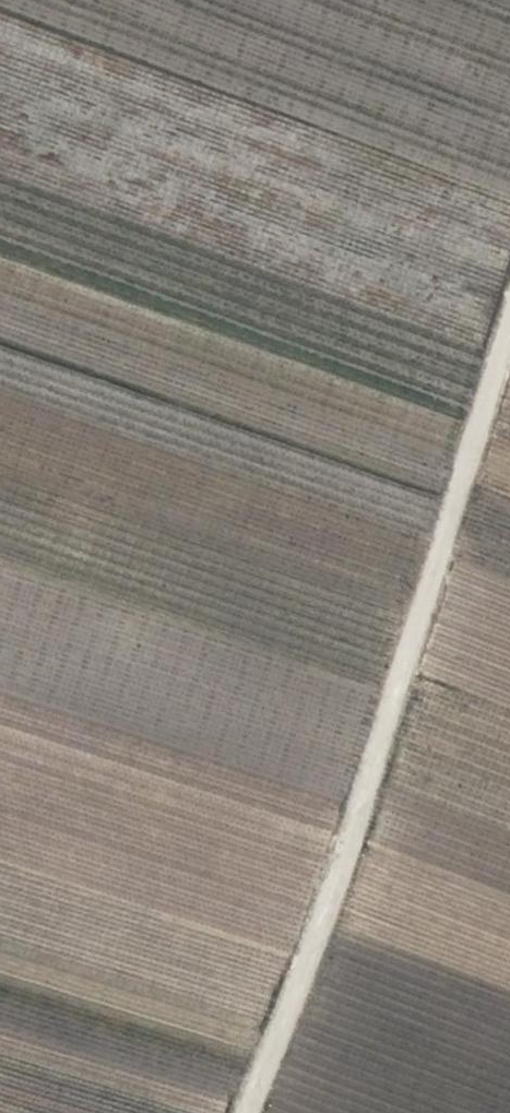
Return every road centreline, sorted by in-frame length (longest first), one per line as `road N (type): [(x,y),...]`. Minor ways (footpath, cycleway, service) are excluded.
road 1 (track): [(509,299),(357,792),(238,1112)]

